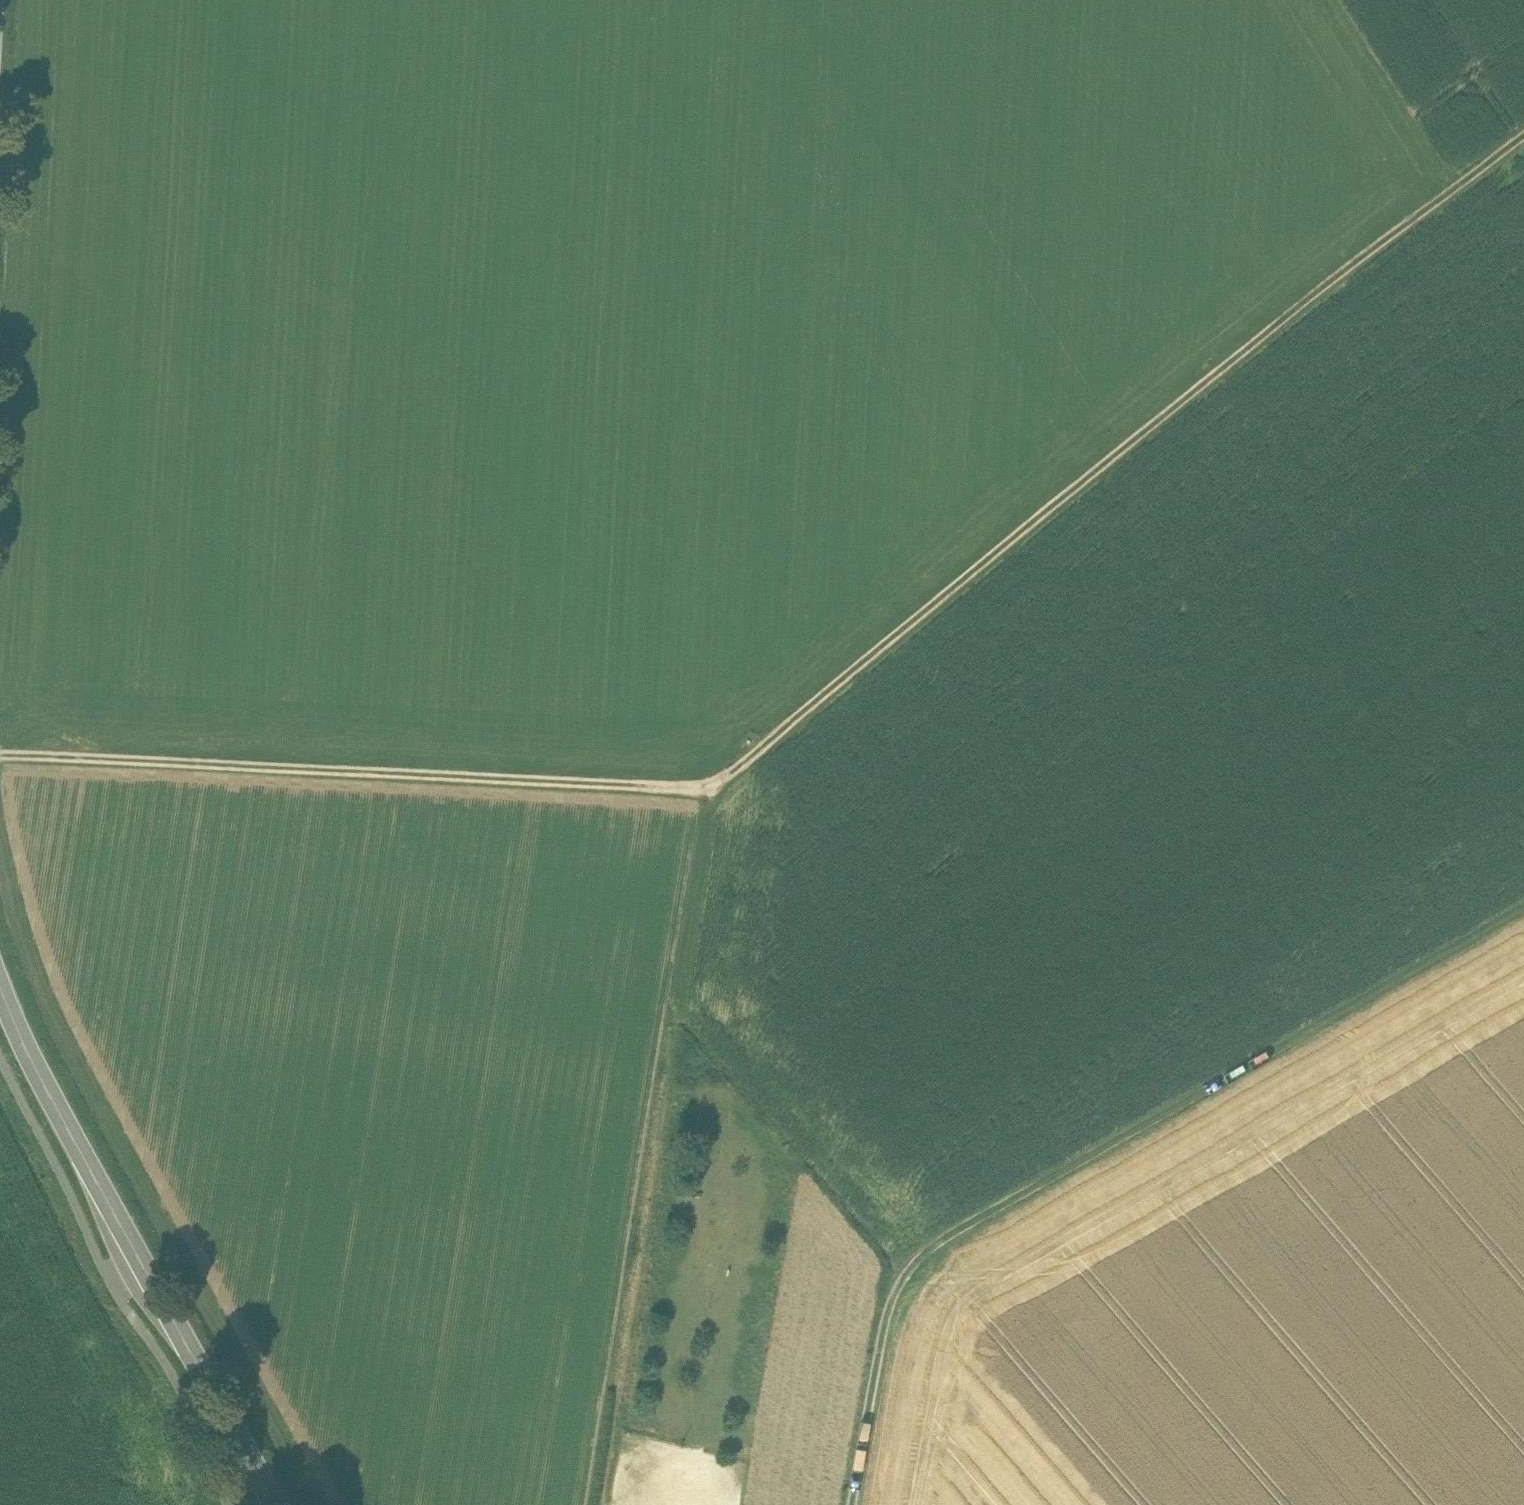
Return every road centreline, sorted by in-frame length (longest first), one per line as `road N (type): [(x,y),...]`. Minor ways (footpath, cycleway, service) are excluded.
road 1 (track): [(1523,136),(1311,294),(711,788),(0,754)]
road 2 (track): [(1523,904),(913,1251),(891,1275),(849,1504)]
road 3 (secondary): [(0,987),(276,1504)]
road 4 (track): [(1339,0),(1456,186)]

